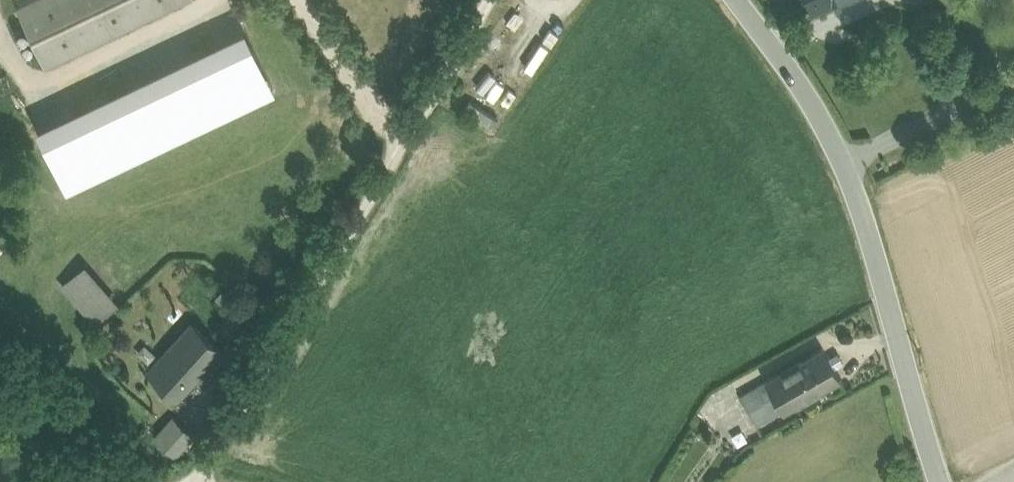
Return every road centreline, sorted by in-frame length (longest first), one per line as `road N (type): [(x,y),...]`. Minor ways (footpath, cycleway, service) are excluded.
road 1 (unclassified): [(493,0),(202,481)]
road 2 (unclassified): [(737,0),(802,86),(844,164),(941,481)]

